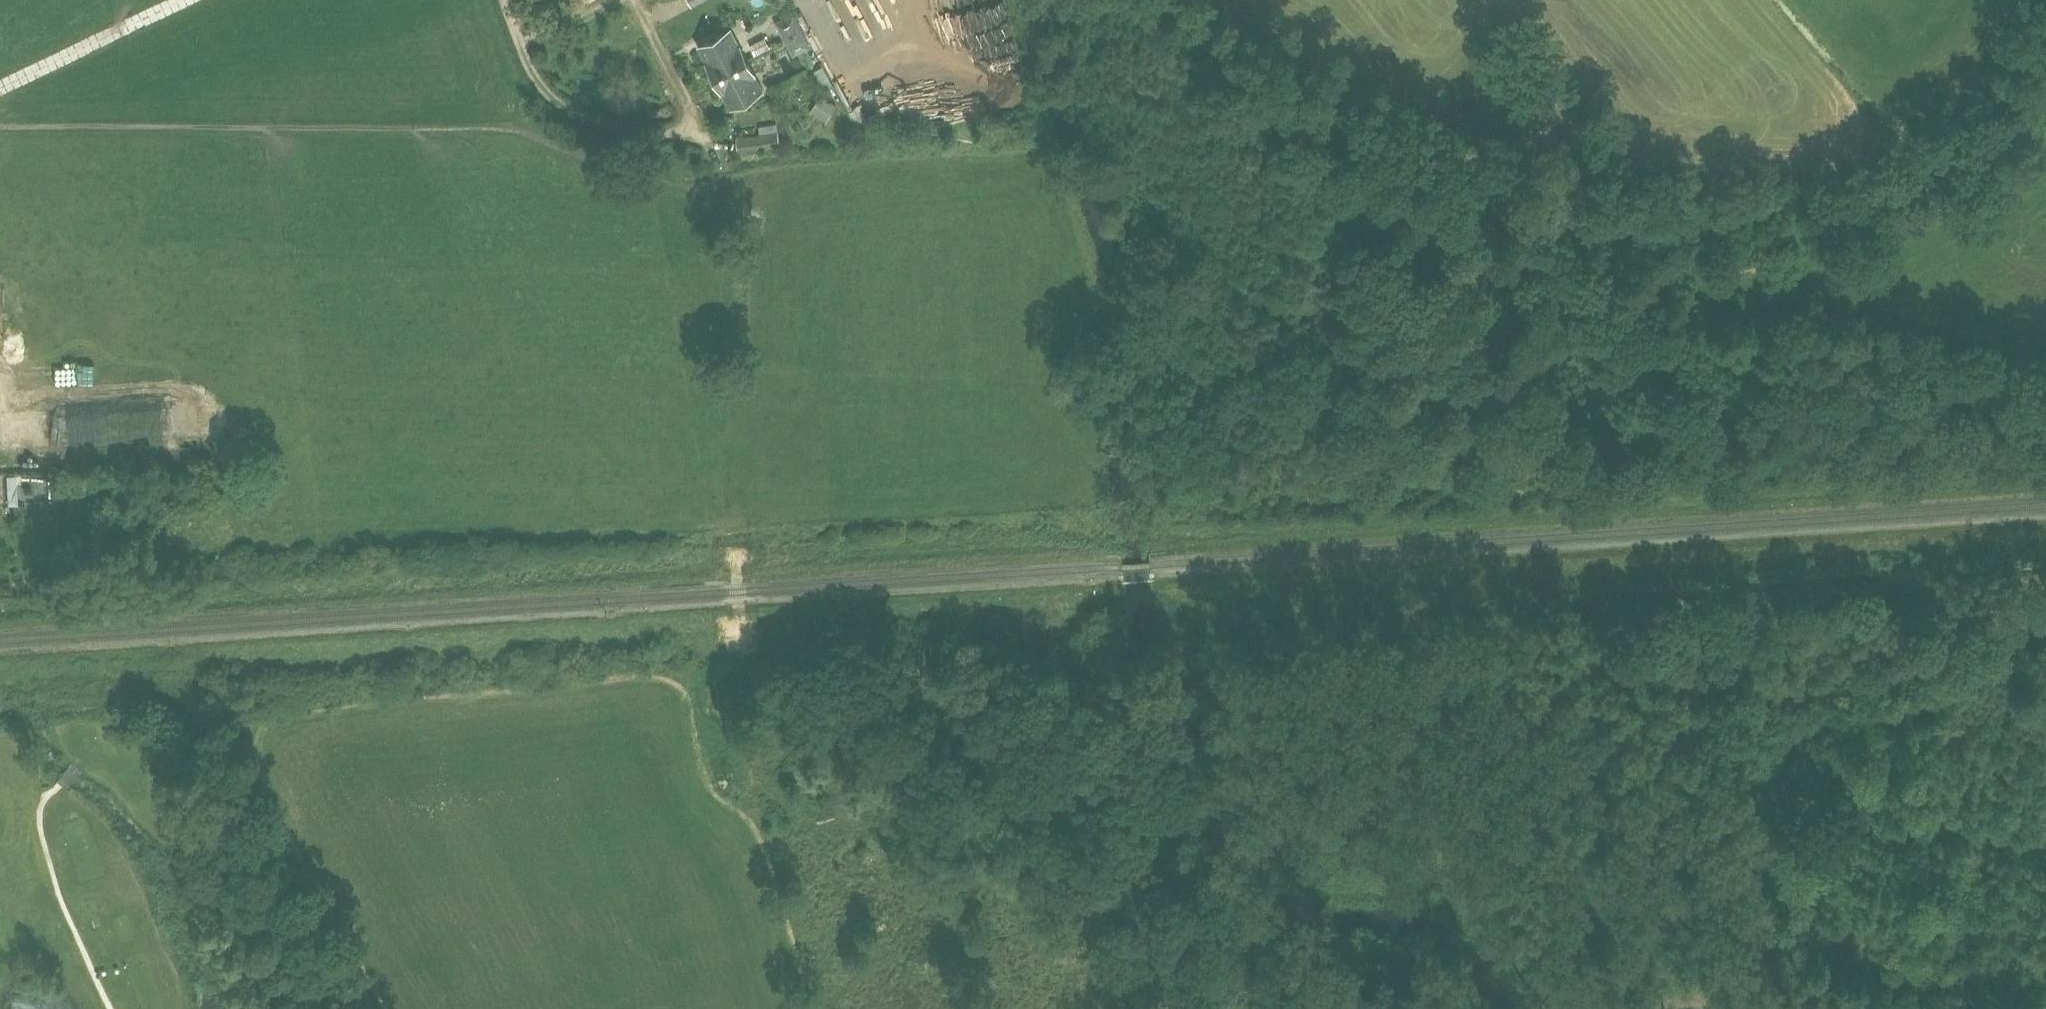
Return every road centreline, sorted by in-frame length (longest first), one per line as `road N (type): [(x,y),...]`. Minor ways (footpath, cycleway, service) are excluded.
road 1 (track): [(704,134),(724,174),(736,540)]

